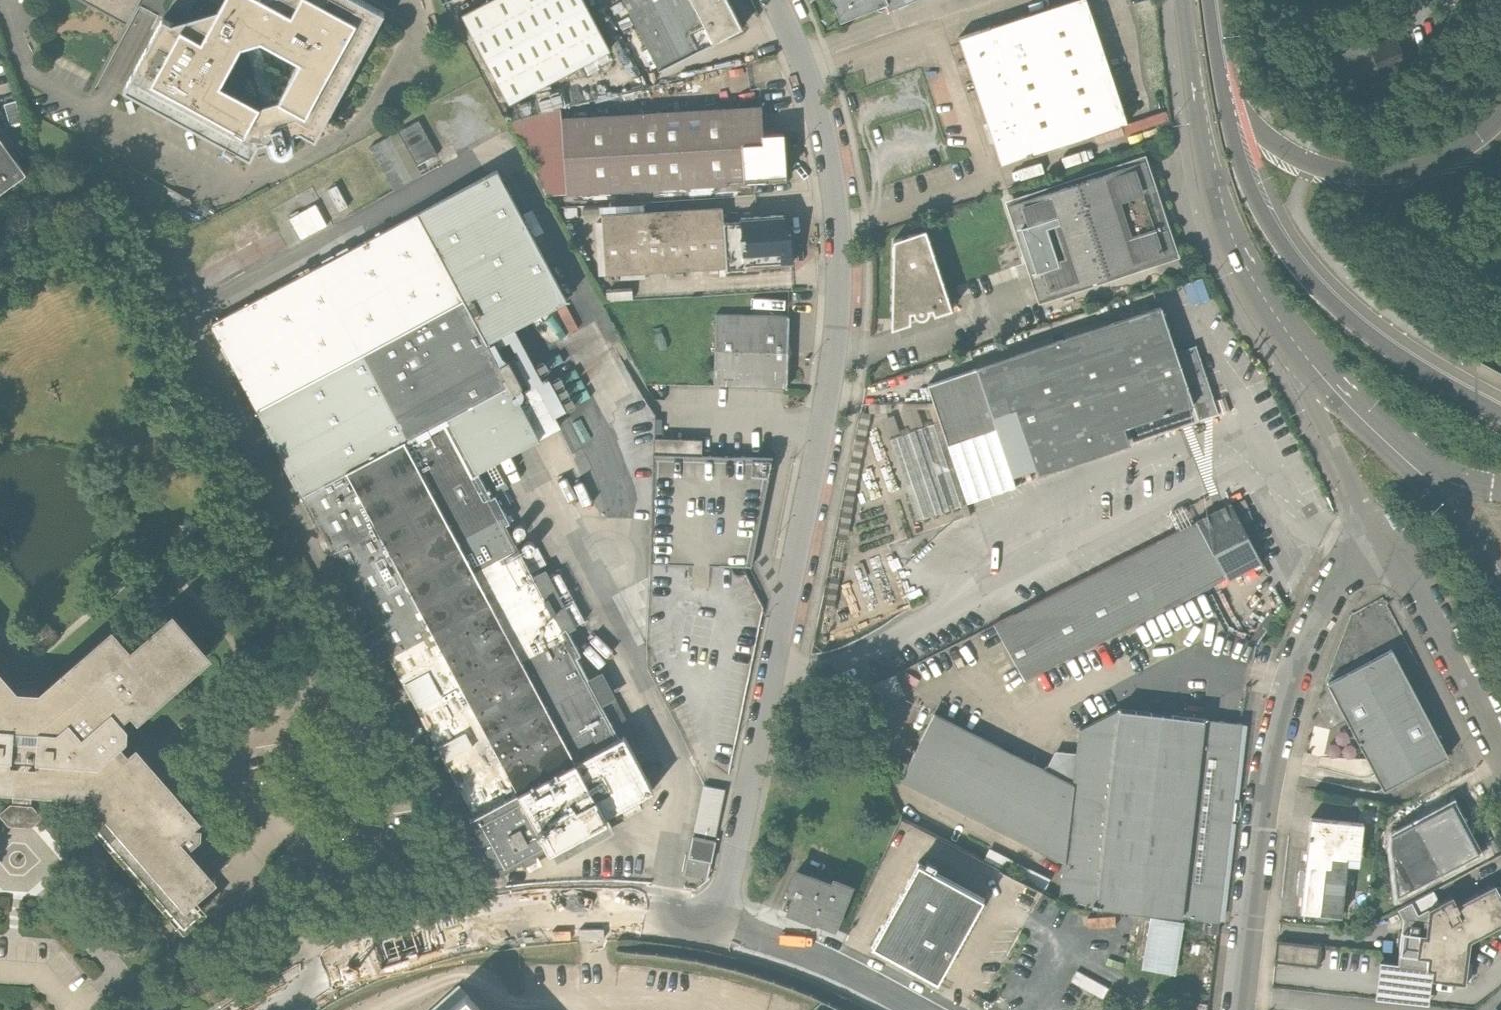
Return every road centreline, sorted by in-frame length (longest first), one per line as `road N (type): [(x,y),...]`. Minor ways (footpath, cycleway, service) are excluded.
road 1 (unclassified): [(777,0),(830,151),(839,318),(716,925)]
road 2 (residential): [(1238,1009),(1260,816),(1289,687),(1333,587),(1357,564),(1382,560)]
road 3 (unclassified): [(716,925),(591,911),(532,914),(378,953),(262,1009)]
road 4 (secondary): [(1500,410),(1392,347),(1318,285),(1256,196),(1227,103)]
road 5 (secondary): [(1184,0),(1228,230),(1255,287),(1297,347)]
road 6 (secondary): [(1500,116),(1426,163),(1353,171),(1289,151),(1227,103)]
road 7 (unclassified): [(1382,560),(1407,577),(1500,754)]
road 8 (unclassified): [(1297,347),(1382,560)]
road 9 (unclassified): [(917,1009),(800,950),(716,925)]
road 10 (secondary): [(1400,445),(1500,586)]
road 11 (secondary): [(1297,347),(1400,445)]

